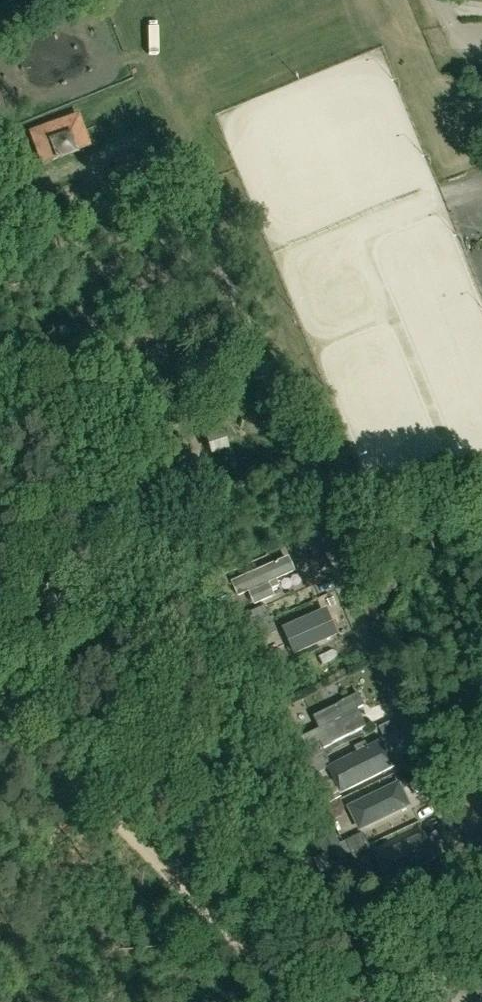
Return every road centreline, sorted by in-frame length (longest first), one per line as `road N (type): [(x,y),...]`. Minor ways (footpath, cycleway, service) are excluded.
road 1 (residential): [(436,1001),(437,949),(463,853),(330,542)]
road 2 (track): [(0,697),(298,1001)]
road 3 (unclassified): [(330,542),(204,230)]
road 4 (track): [(151,469),(105,499),(94,554),(80,572),(0,624)]
road 5 (track): [(37,254),(179,216),(194,217),(204,230)]
road 6 (unclassified): [(330,542),(481,533)]
road 7 (track): [(116,352),(0,406)]

